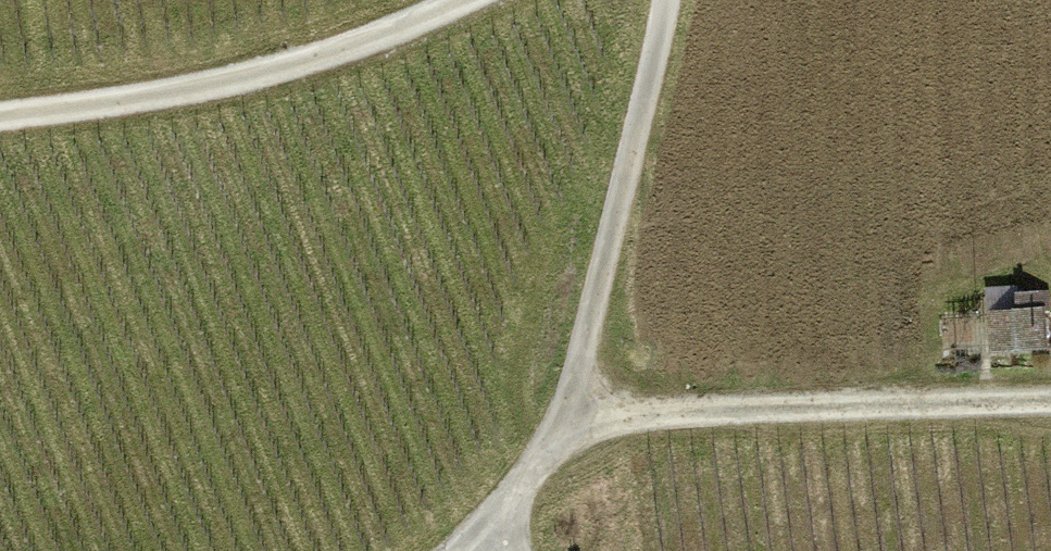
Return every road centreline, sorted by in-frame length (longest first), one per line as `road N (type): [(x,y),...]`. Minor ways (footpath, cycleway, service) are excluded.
road 1 (track): [(463,550),(575,408),(652,0)]
road 2 (track): [(495,0),(331,76),(0,134)]
road 3 (track): [(1050,386),(575,408)]

